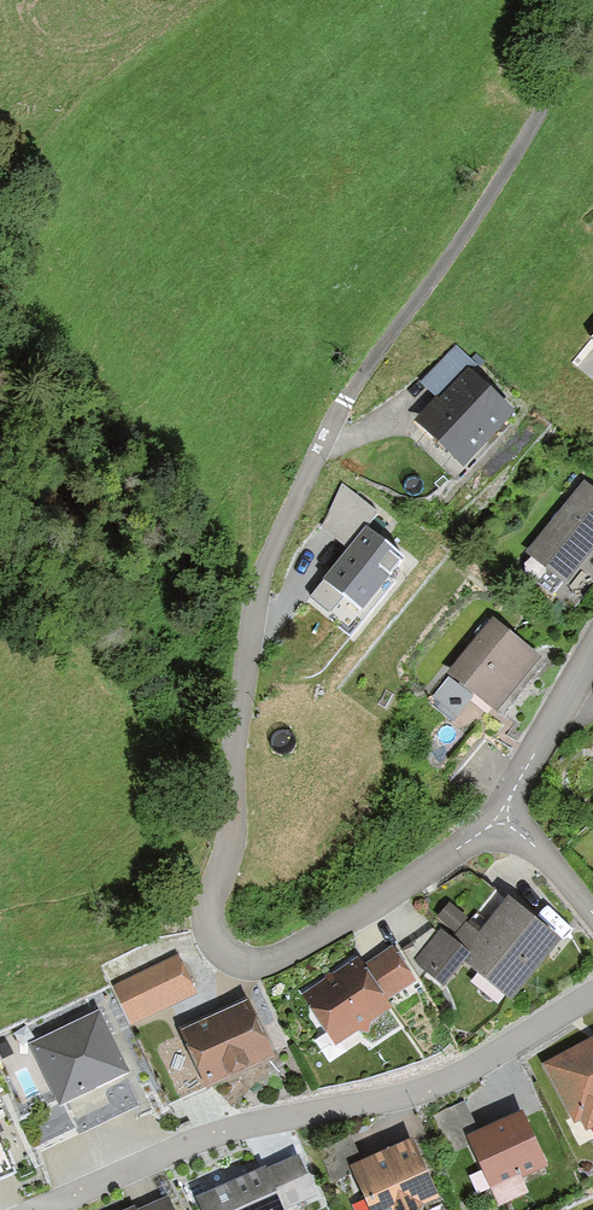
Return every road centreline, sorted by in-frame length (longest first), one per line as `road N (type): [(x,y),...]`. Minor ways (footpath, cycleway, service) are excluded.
road 1 (residential): [(592,10),(504,173),(335,420),(277,539),(253,614),(214,937),(229,955),(255,964),(287,954),(500,815)]
road 2 (residential): [(37,1209),(213,1134),(439,1084),(592,996)]
road 3 (residential): [(500,815),(592,653)]
road 4 (residential): [(500,815),(592,914)]

